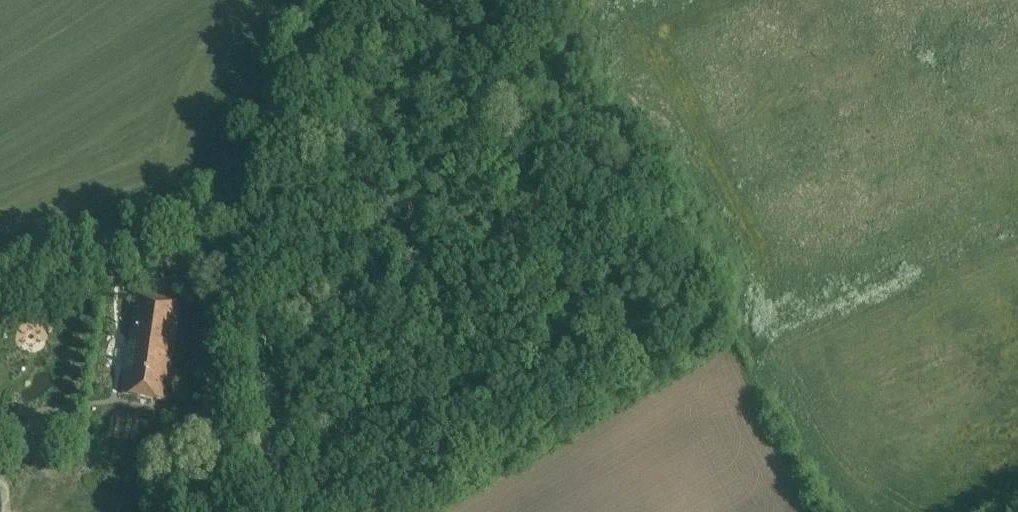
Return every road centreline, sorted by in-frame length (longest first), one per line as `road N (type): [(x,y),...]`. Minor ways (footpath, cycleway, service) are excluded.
road 1 (unclassified): [(211,511),(212,383),(236,207),(279,92),(352,0)]

